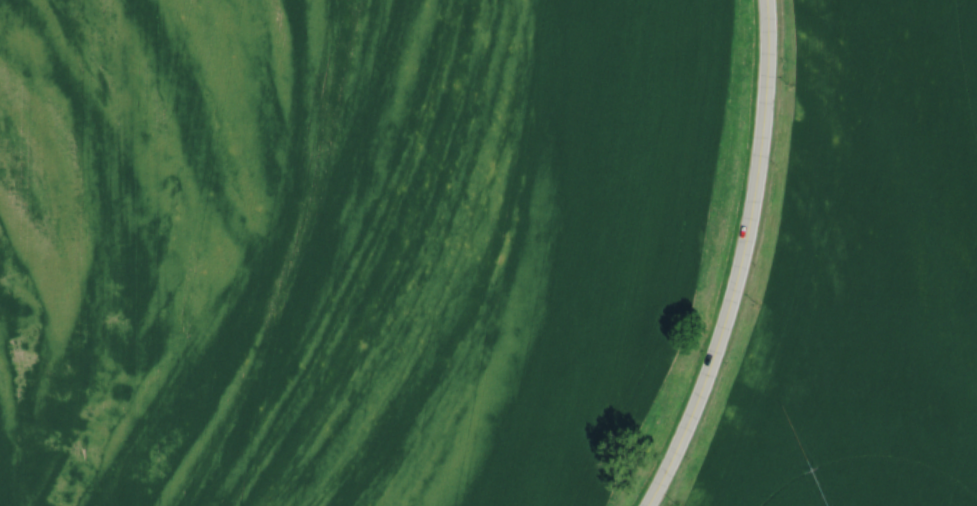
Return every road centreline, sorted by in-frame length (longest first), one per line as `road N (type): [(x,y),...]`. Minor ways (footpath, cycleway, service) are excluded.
road 1 (tertiary): [(772,0),(764,179),(750,242),(702,404),(645,505)]

